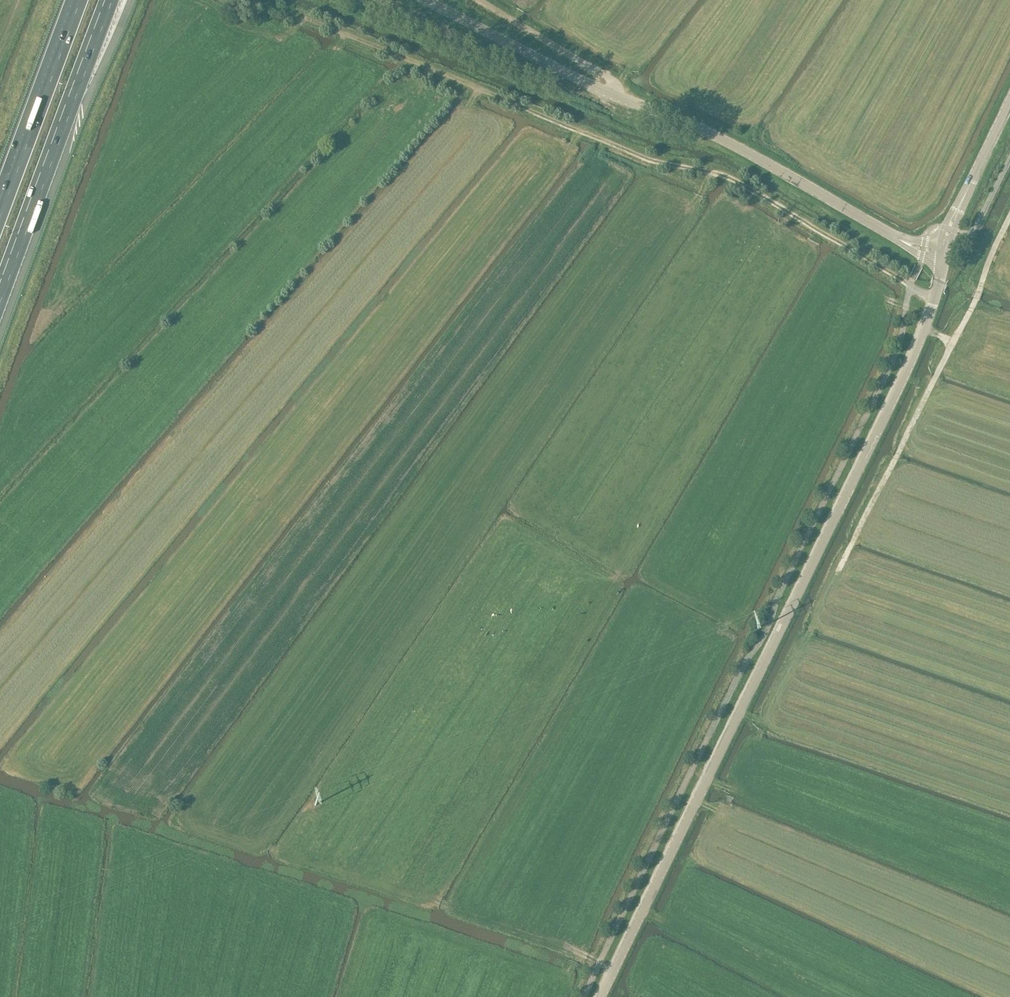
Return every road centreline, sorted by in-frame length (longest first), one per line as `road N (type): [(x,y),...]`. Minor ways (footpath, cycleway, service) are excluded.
road 1 (unclassified): [(600,996),(900,386),(941,264)]
road 2 (track): [(302,19),(659,163),(726,175),(933,297)]
road 3 (tertiary): [(192,0),(0,532)]
road 4 (unclassified): [(903,241),(715,134),(624,99),(426,0)]
road 5 (track): [(837,572),(1009,217)]
road 6 (motorway): [(0,292),(108,0)]
road 7 (motorway): [(81,0),(0,218)]
road 8 (unclassified): [(0,943),(164,996)]

